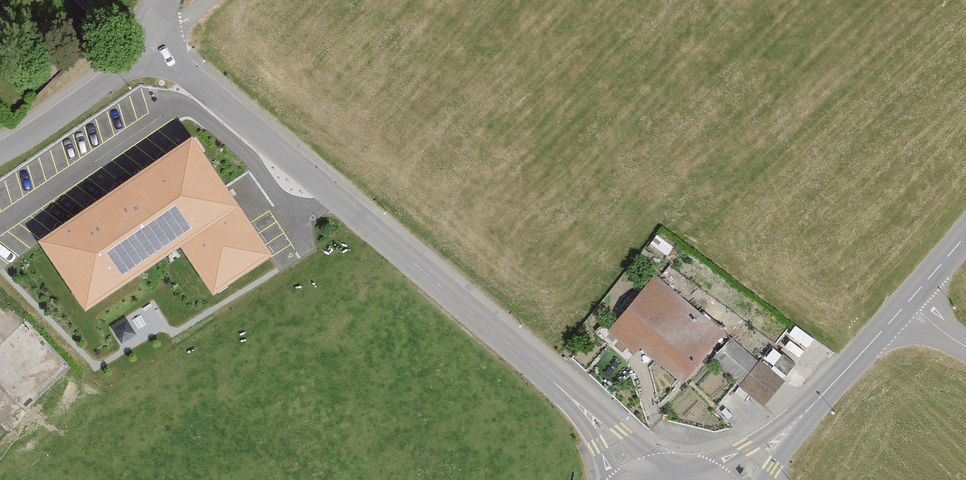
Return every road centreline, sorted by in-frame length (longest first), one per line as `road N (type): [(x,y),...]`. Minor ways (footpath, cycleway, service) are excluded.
road 1 (residential): [(165,44),(190,75),(566,392),(650,475)]
road 2 (residential): [(907,302),(744,479)]
road 3 (residential): [(0,153),(165,44)]

